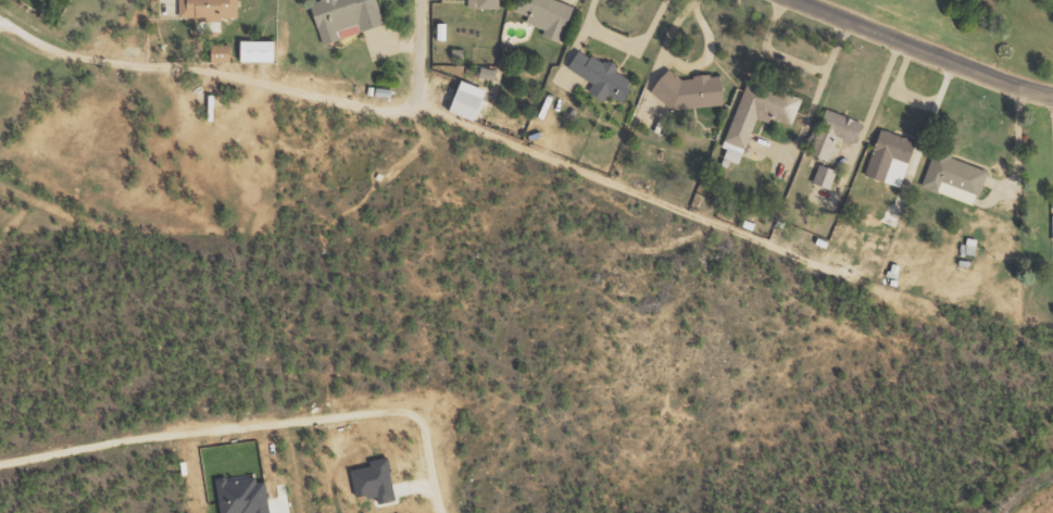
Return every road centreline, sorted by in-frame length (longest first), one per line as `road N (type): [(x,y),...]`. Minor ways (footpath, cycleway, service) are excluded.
road 1 (residential): [(803,0),(1052,95)]

